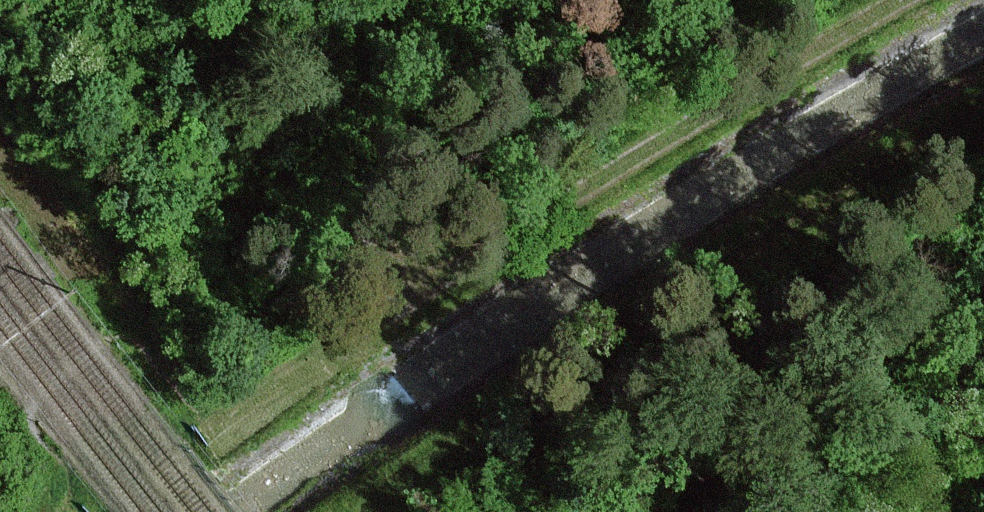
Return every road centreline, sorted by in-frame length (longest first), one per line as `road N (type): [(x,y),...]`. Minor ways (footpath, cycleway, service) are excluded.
road 1 (track): [(983,124),(366,503)]
road 2 (track): [(909,0),(298,382)]

